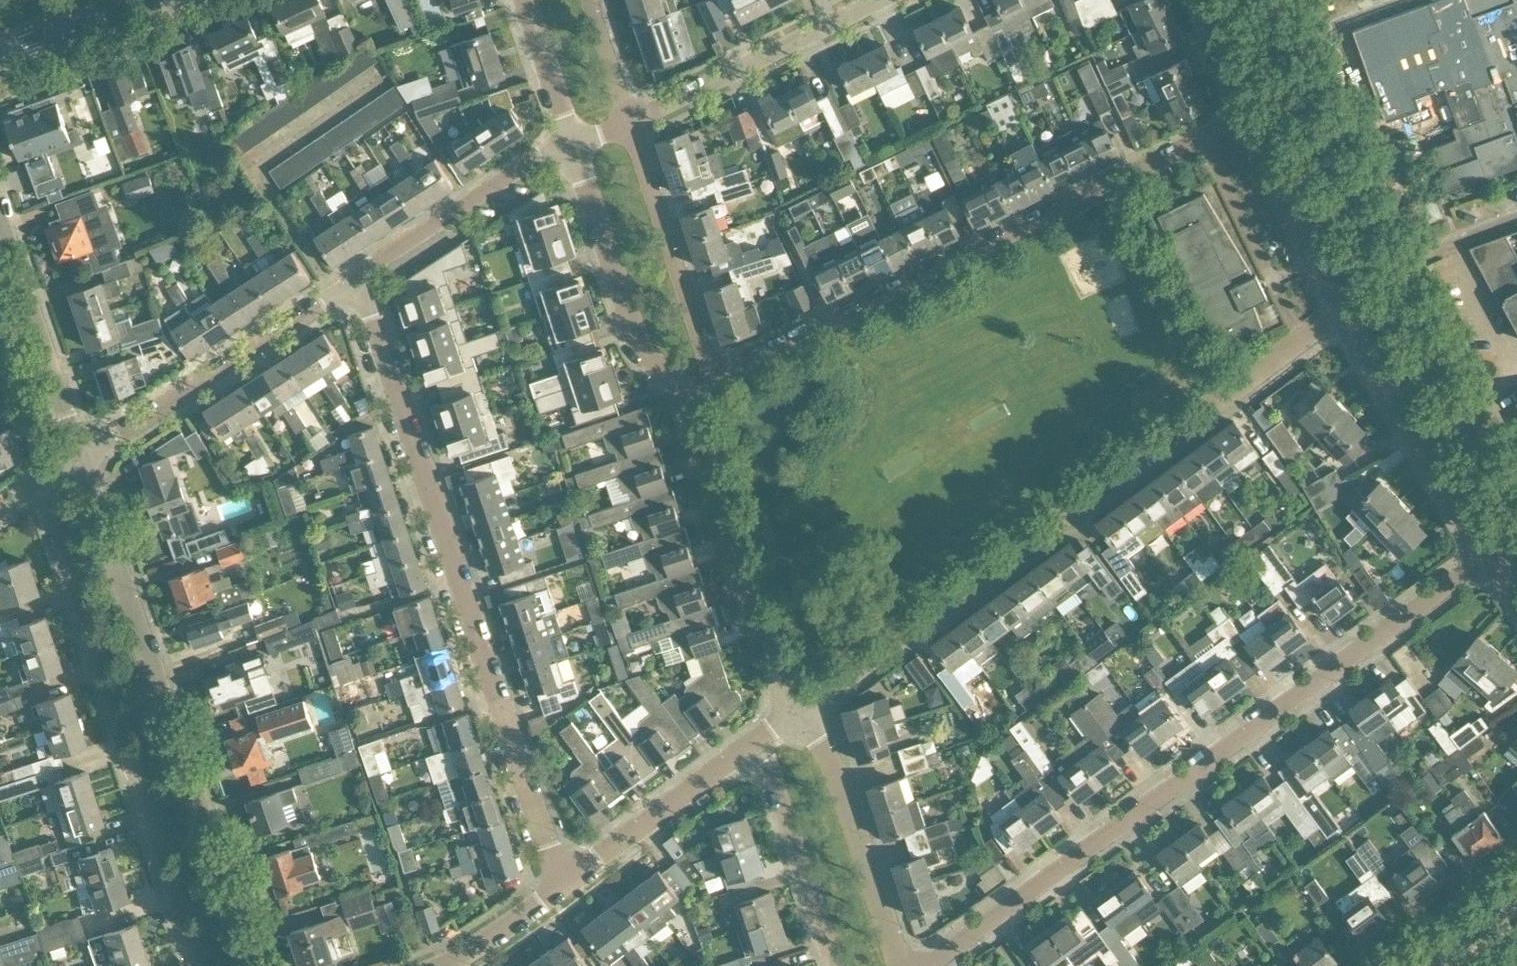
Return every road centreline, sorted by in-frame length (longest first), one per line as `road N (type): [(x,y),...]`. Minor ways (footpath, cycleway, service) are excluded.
road 1 (residential): [(927,965),(1488,556)]
road 2 (residential): [(799,709),(1340,309)]
road 3 (residential): [(561,887),(358,279)]
road 4 (residential): [(799,709),(777,678),(681,387),(639,345),(572,142)]
road 5 (residential): [(716,369),(739,366),(1248,116)]
road 6 (residential): [(251,965),(81,458)]
road 7 (residential): [(196,965),(37,484)]
road 8 (residential): [(81,458),(358,279)]
road 9 (tertiary): [(1390,264),(1271,0)]
road 10 (residential): [(1488,556),(1340,309)]
road 11 (residential): [(903,965),(832,763),(799,709)]
road 12 (residential): [(630,122),(879,0)]
road 13 (residential): [(716,369),(630,122)]
road 14 (residential): [(358,279),(539,154),(572,142)]
road 15 (residential): [(81,458),(0,222)]
road 16 (residential): [(561,887),(761,738)]
road 17 (residential): [(833,965),(761,738)]
road 18 (residential): [(1340,309),(1248,116)]
road 19 (tertiary): [(0,63),(67,45),(165,0)]
road 20 (tertiary): [(1464,407),(1390,264)]
road 21 (residential): [(572,142),(526,0)]
road 22 (residential): [(434,965),(561,887)]
road 23 (residential): [(1516,216),(1390,264)]
road 24 (residential): [(630,122),(590,0)]
road 25 (residential): [(1248,116),(1202,0)]

